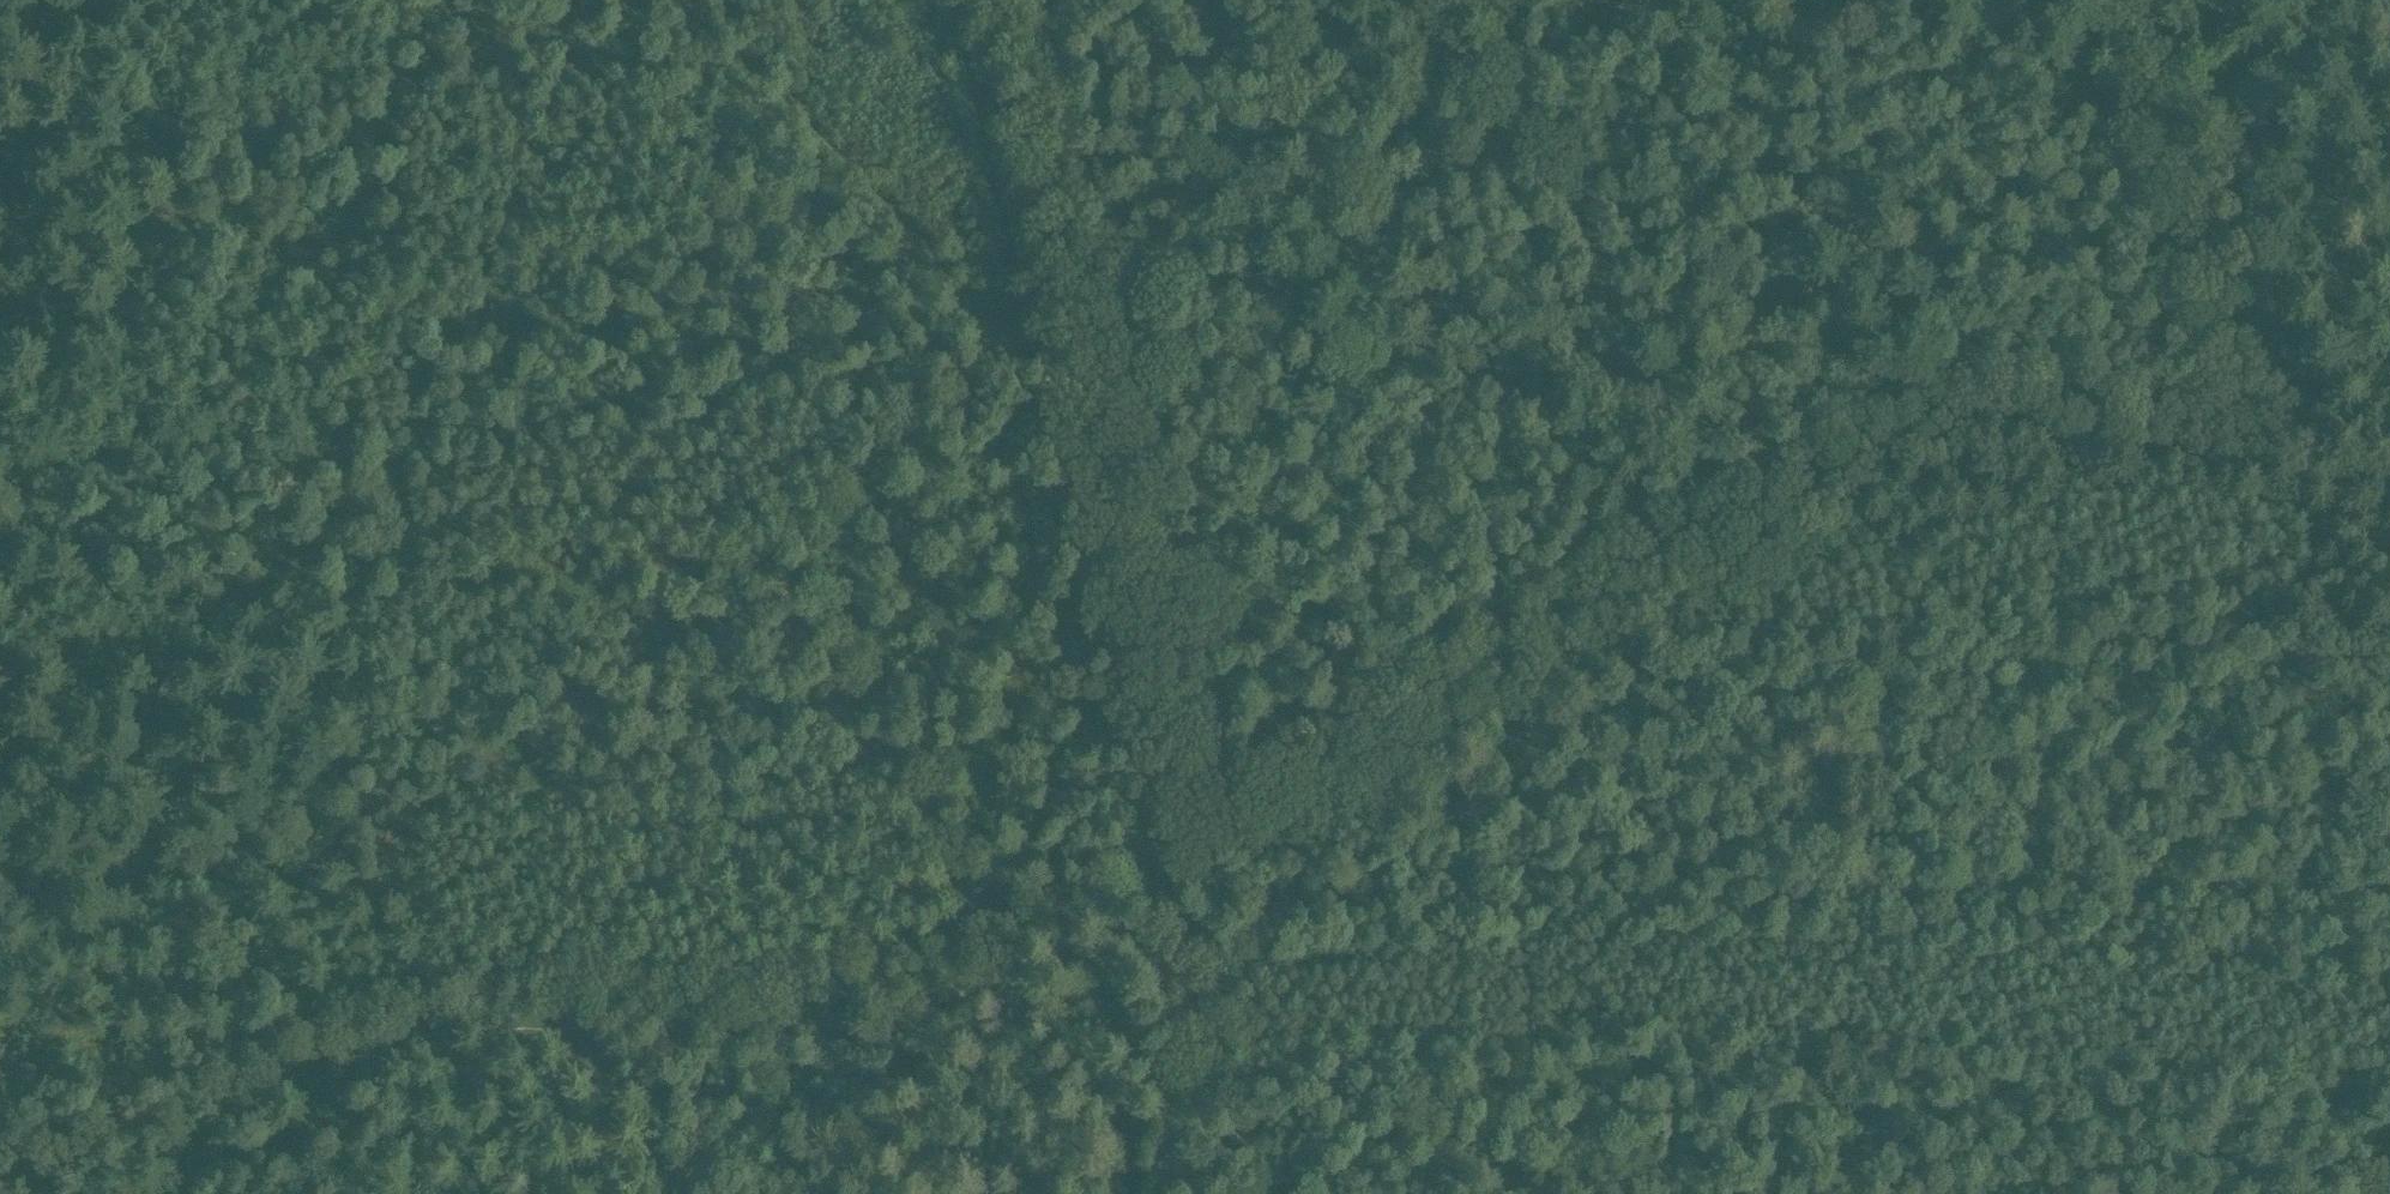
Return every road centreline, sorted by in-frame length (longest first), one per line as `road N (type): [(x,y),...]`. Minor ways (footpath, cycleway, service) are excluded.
road 1 (track): [(2389,454),(2201,400),(1988,368),(1887,389),(1147,813)]
road 2 (track): [(389,0),(415,1000)]
road 3 (track): [(0,1181),(92,1161),(369,1048),(414,1024),(415,1000),(431,988),(843,964)]
road 4 (track): [(718,0),(736,45),(1018,359),(1048,365),(958,0)]
road 5 (track): [(1112,292),(1215,732),(1386,670)]
road 6 (track): [(1044,0),(1112,292)]
road 7 (track): [(0,169),(32,0)]

